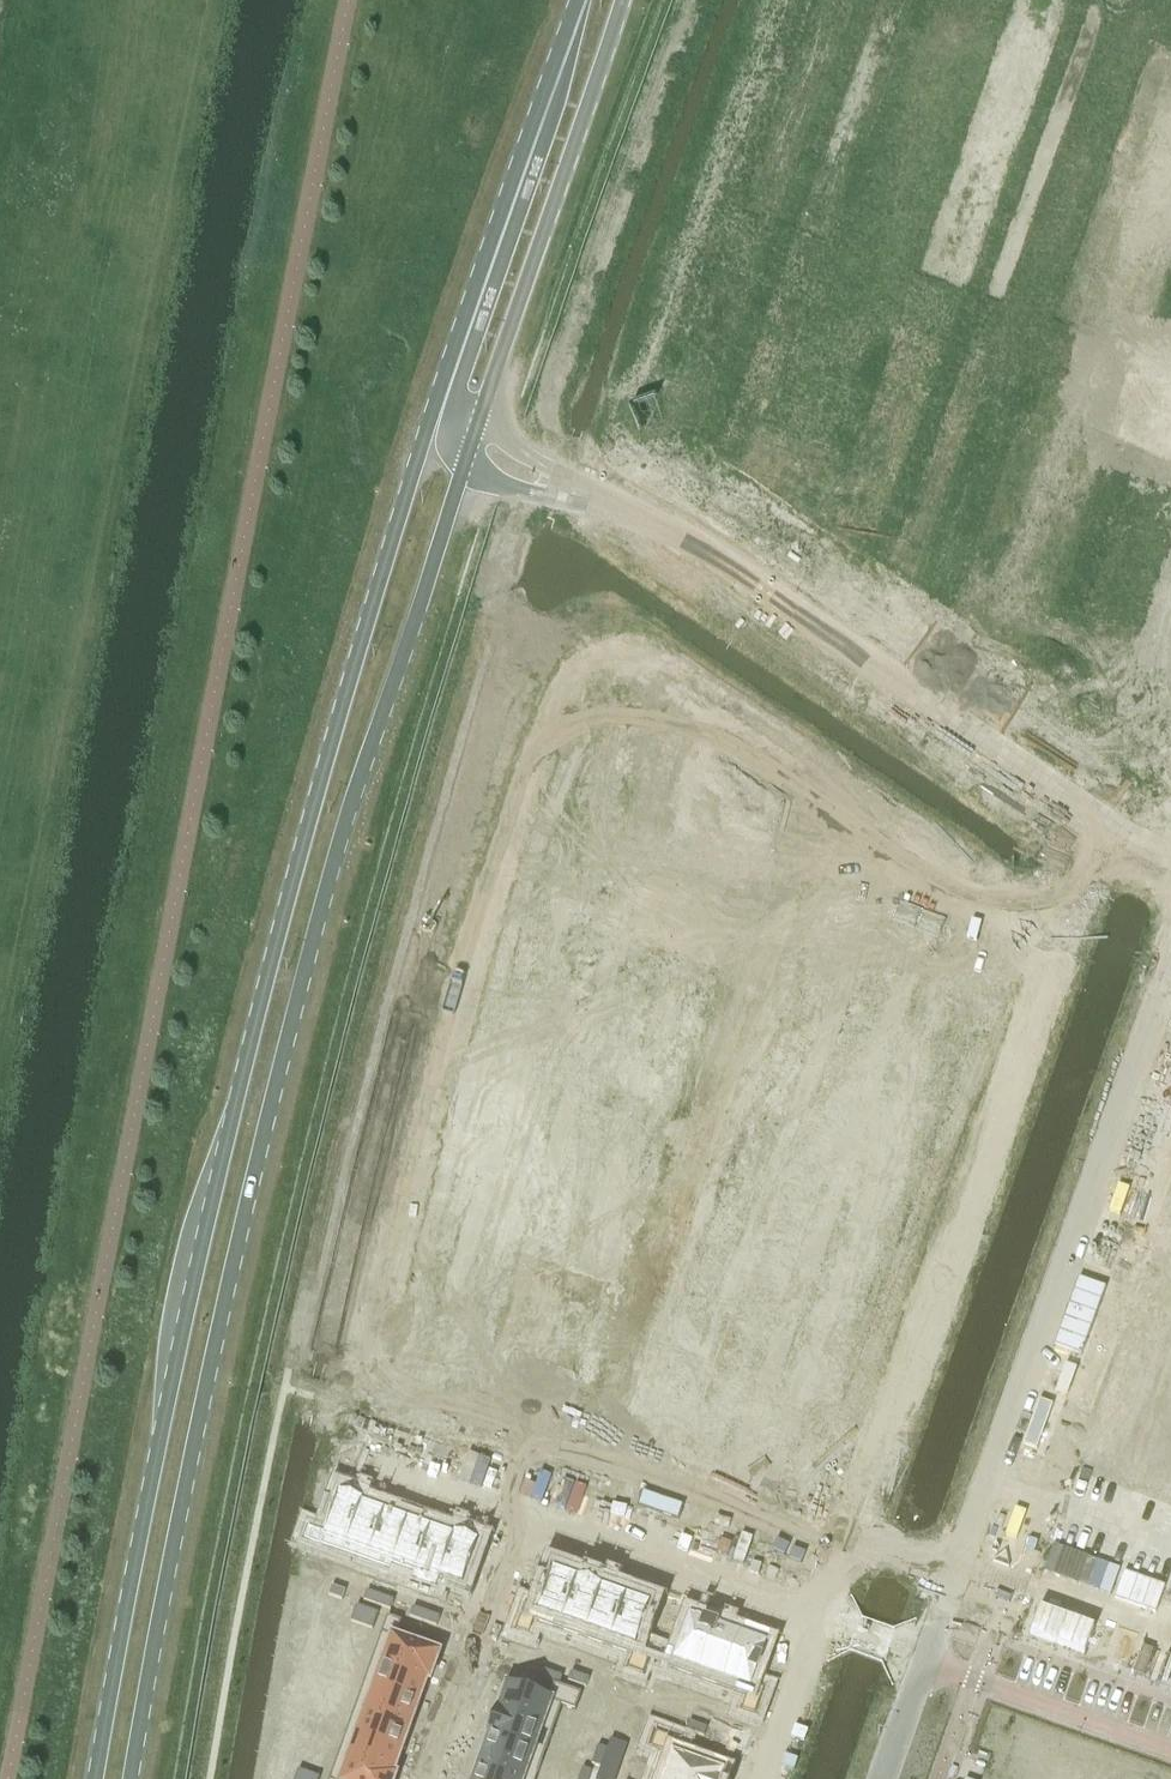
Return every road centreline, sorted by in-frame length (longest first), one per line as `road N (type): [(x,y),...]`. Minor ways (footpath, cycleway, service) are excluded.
road 1 (primary): [(134,1778),(166,1584),(326,880),(619,0)]
road 2 (primary): [(575,0),(442,373),(266,972),(96,1778)]
road 3 (residential): [(830,791),(625,650),(575,656),(557,679),(457,979),(349,1446)]
road 4 (residential): [(818,1625),(1067,927),(830,791)]
road 5 (residential): [(548,1527),(830,791)]
road 6 (tertiary): [(923,1660),(1160,996)]
road 7 (residential): [(1053,360),(700,237)]
road 8 (residential): [(818,1625),(548,1527)]
road 9 (residential): [(517,1517),(425,1778)]
road 10 (residential): [(600,494),(700,237)]
road 11 (residential): [(1170,1747),(923,1660)]
road 12 (residential): [(700,237),(782,0)]
road 13 (residential): [(517,1517),(374,1466),(349,1446)]
road 14 (residential): [(764,1778),(818,1625)]
road 15 (tertiary): [(881,1778),(923,1660)]

